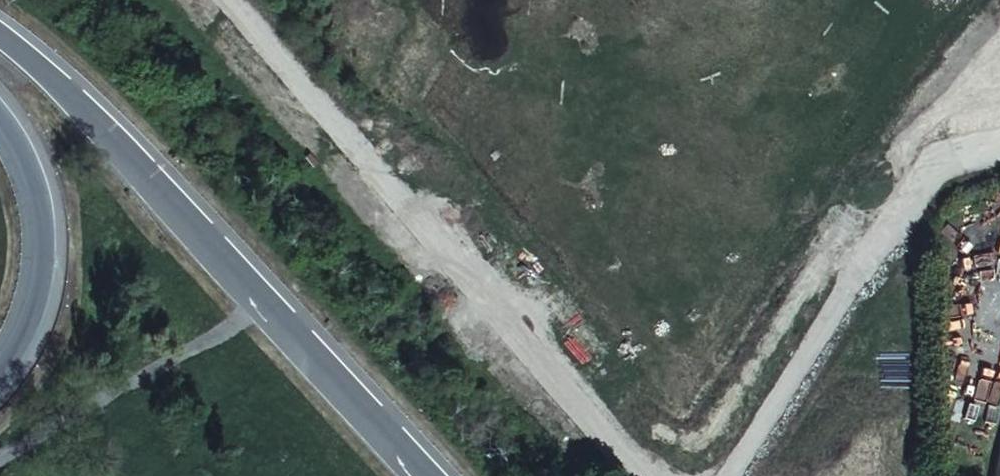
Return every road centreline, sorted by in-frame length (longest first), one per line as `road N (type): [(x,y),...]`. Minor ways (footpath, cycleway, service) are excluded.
road 1 (motorway): [(426,475),(154,167),(0,33)]
road 2 (motorway): [(0,123),(38,205),(39,253),(29,313),(0,373)]

